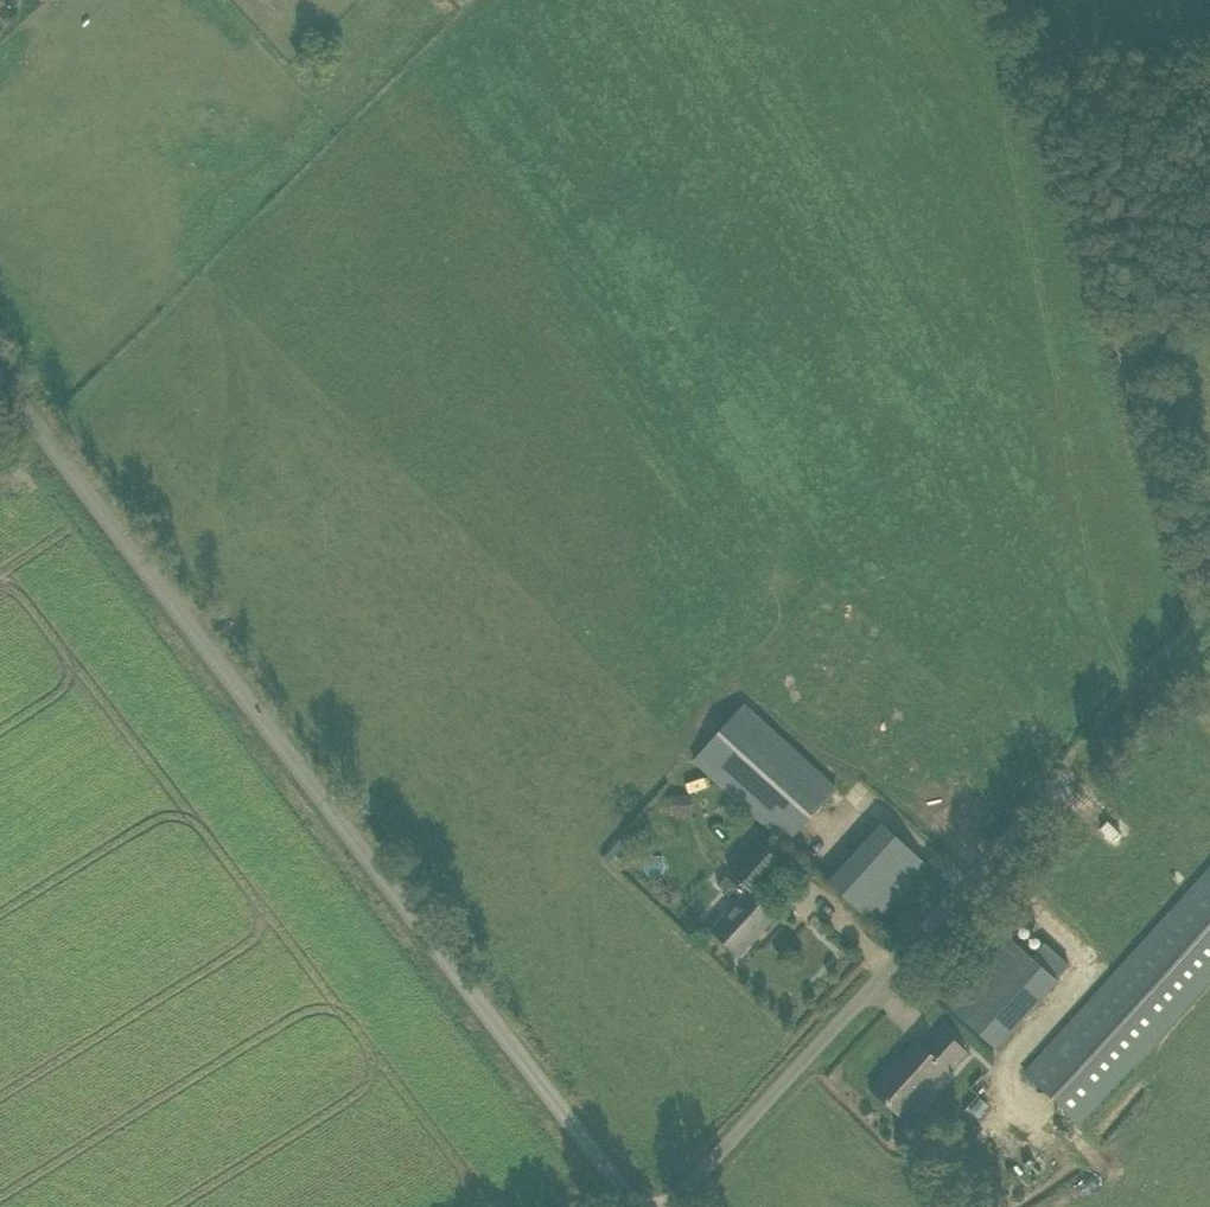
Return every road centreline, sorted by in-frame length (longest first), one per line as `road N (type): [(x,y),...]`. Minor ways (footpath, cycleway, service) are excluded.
road 1 (unclassified): [(636,1206),(0,377)]
road 2 (track): [(891,970),(1200,642)]
road 3 (unclassified): [(668,1206),(891,970)]

